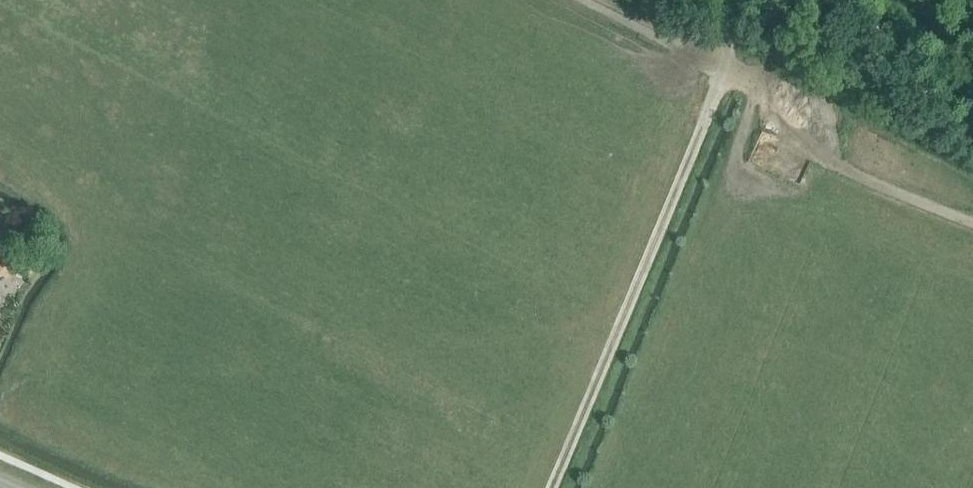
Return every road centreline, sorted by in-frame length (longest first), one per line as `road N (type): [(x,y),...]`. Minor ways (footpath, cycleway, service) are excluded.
road 1 (track): [(554,487),(721,78),(742,0)]
road 2 (track): [(972,219),(797,145),(759,88),(722,64)]

